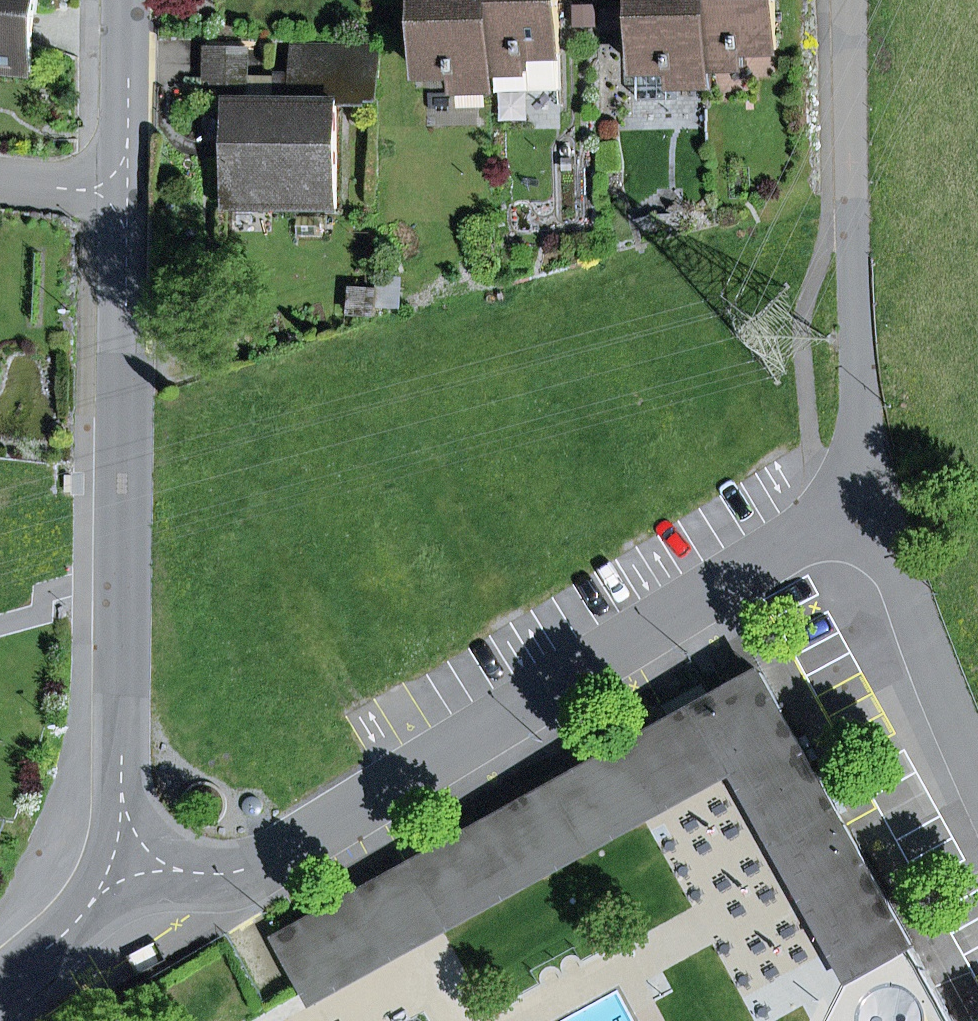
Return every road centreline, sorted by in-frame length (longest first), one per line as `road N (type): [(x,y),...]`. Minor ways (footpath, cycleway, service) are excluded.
road 1 (residential): [(126,871),(212,868),(330,820),(873,488)]
road 2 (residential): [(126,871),(128,197)]
road 3 (residential): [(873,488),(850,319),(847,0)]
road 4 (residential): [(873,488),(900,584),(977,783)]
road 5 (residential): [(128,197),(131,0)]
road 6 (residential): [(0,992),(126,871)]
road 7 (residential): [(0,184),(128,197)]

